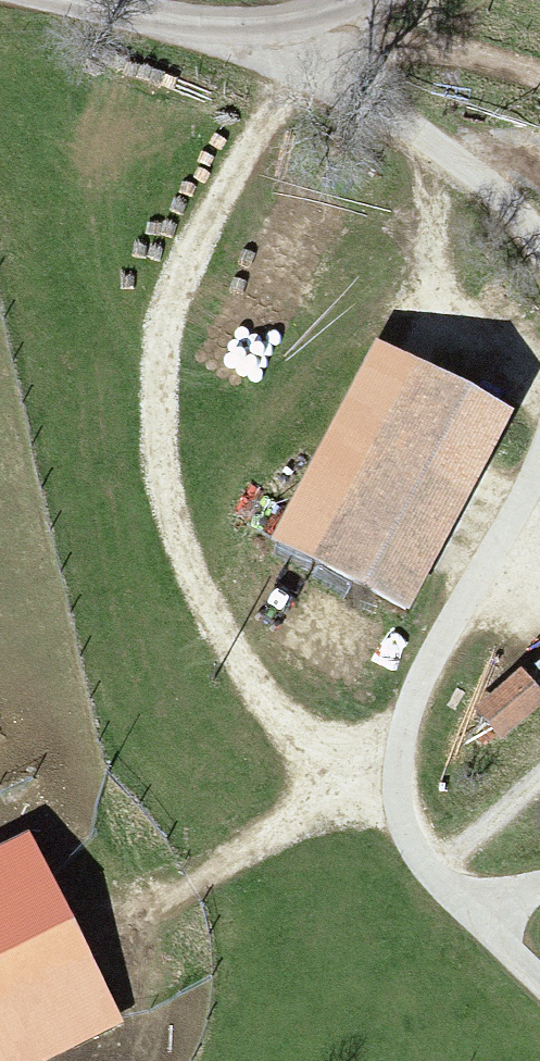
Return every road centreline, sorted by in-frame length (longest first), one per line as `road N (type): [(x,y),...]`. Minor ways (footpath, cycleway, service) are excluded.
road 1 (track): [(308,69),(228,190),(165,316),(156,431),(183,572),(275,724),(328,778),(409,785)]
road 2 (track): [(539,995),(414,846),(409,785),(425,698),(503,579),(539,501)]
road 3 (track): [(539,258),(511,219),(257,31)]
road 4 (unclassified): [(114,0),(257,31),(380,0)]

